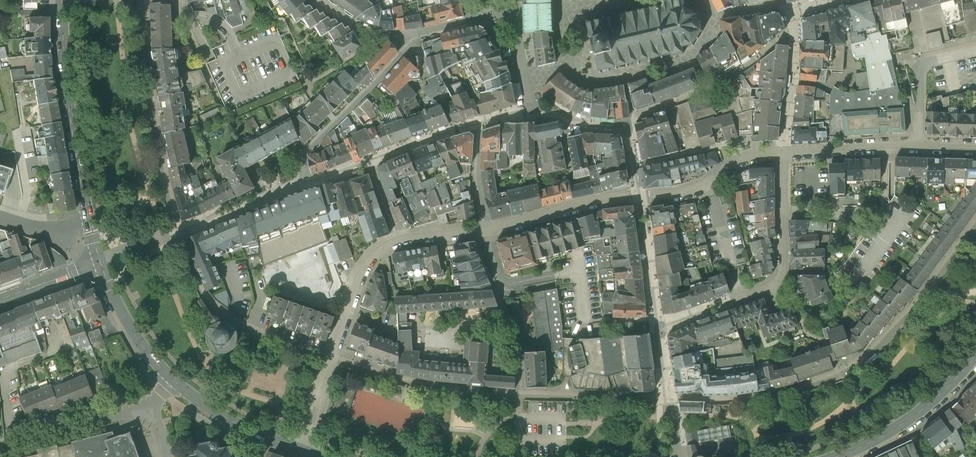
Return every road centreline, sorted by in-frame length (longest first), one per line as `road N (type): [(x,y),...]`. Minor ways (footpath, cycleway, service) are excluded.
road 1 (residential): [(404,241),(491,230),(604,201),(688,193),(738,159),(786,153)]
road 2 (residential): [(404,241),(374,258),(365,273),(296,449)]
road 3 (secondary): [(62,0),(68,99),(89,219)]
road 4 (residential): [(786,153),(975,149)]
road 5 (residential): [(731,301),(782,278),(786,153)]
road 6 (secondary): [(837,456),(907,422),(975,357)]
road 7 (residential): [(149,406),(47,432),(0,453)]
road 8 (secondary): [(100,260),(139,340),(175,381)]
road 9 (secondary): [(175,381),(237,424),(296,449)]

